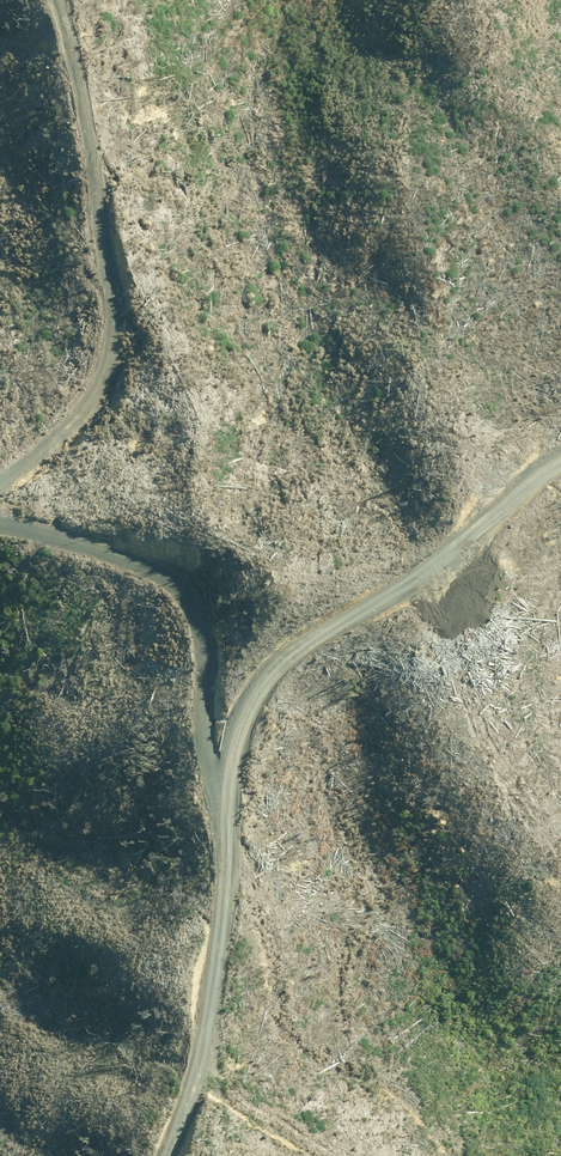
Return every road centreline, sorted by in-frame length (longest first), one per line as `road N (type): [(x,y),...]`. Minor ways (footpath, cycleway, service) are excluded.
road 1 (track): [(0,508),(31,512),(201,615),(263,703),(359,583),(560,467)]
road 2 (track): [(98,1155),(167,1090),(210,848),(263,703)]

